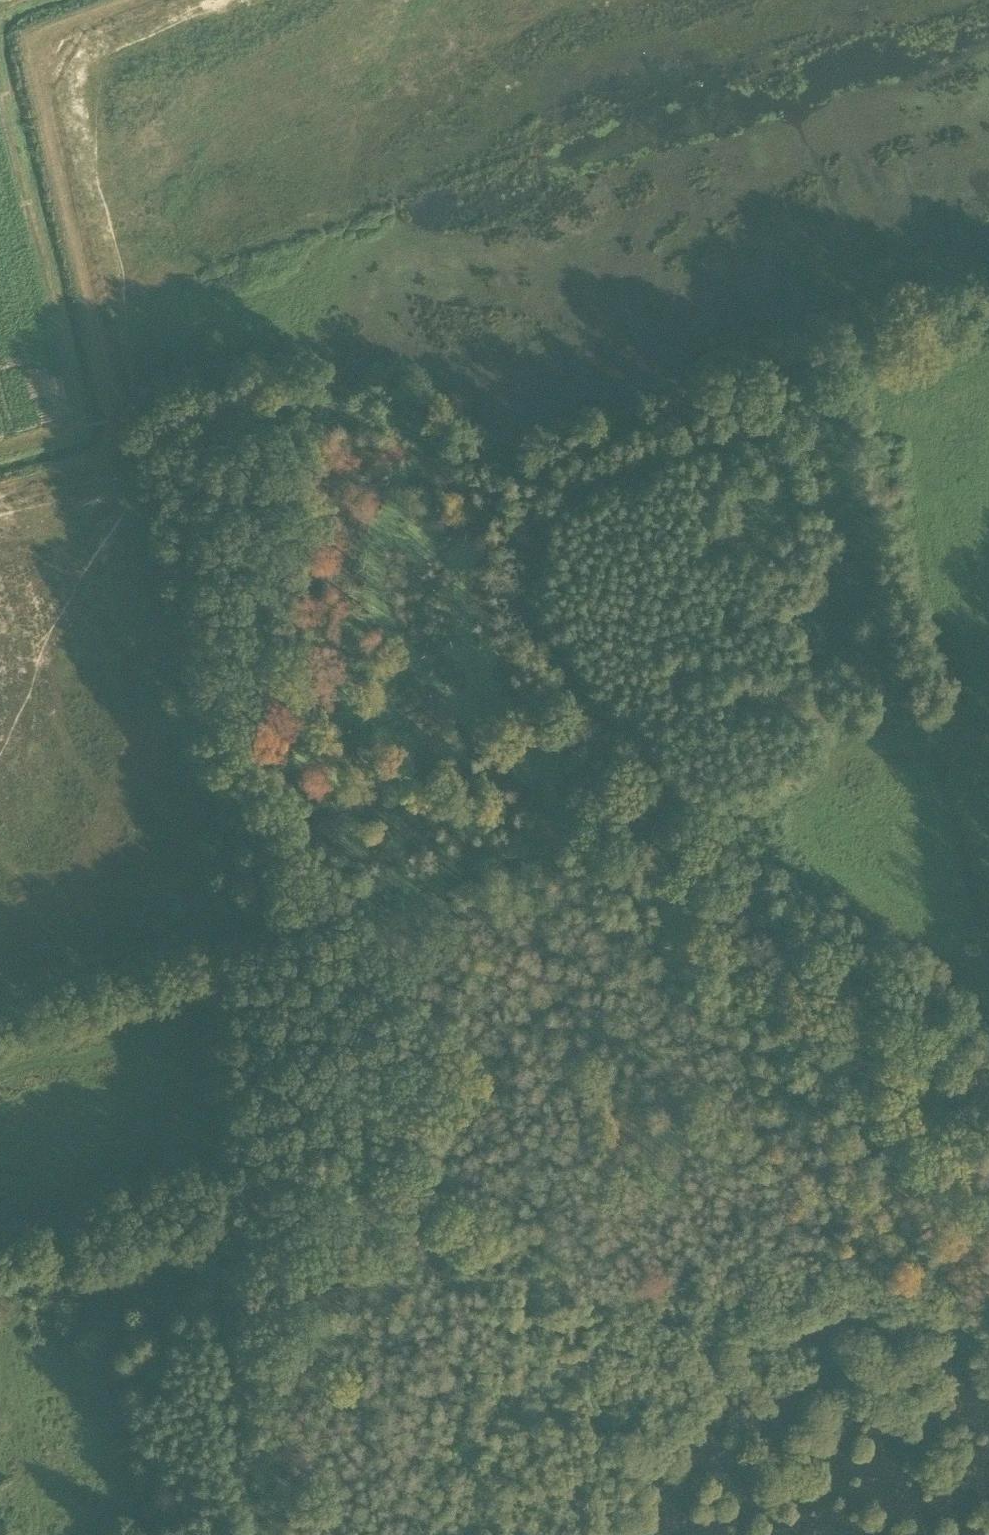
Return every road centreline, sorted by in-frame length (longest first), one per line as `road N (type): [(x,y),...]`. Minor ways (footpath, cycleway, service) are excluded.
road 1 (track): [(149,0),(55,40),(44,63),(117,420)]
road 2 (track): [(0,1023),(301,934)]
road 3 (track): [(117,420),(0,450)]

